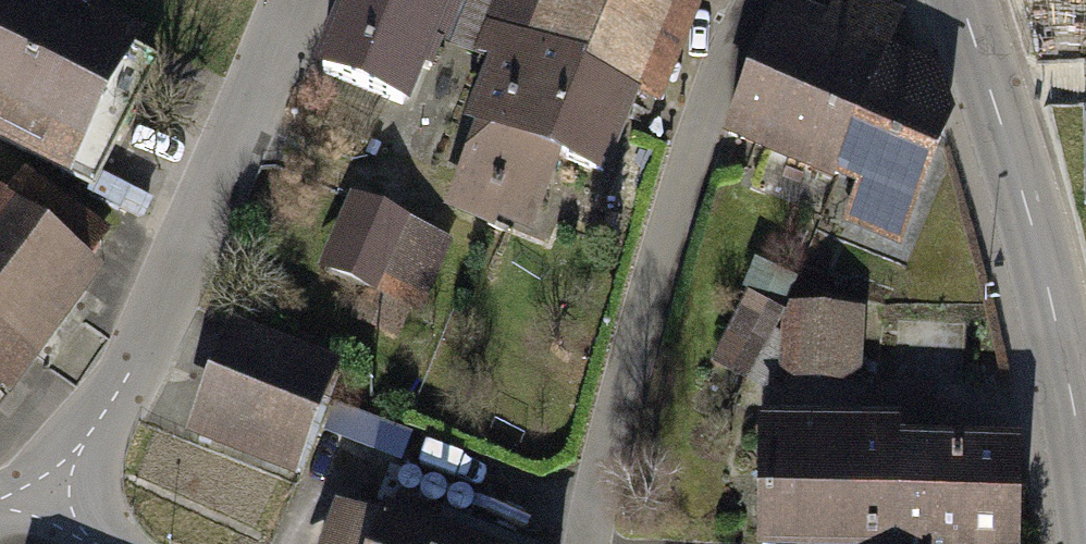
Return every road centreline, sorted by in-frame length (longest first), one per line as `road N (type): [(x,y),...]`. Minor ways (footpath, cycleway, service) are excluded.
road 1 (residential): [(587,543),(682,203),(763,0)]
road 2 (residential): [(303,0),(138,361),(47,501)]
road 3 (tertiary): [(962,0),(1044,264),(1082,437)]

